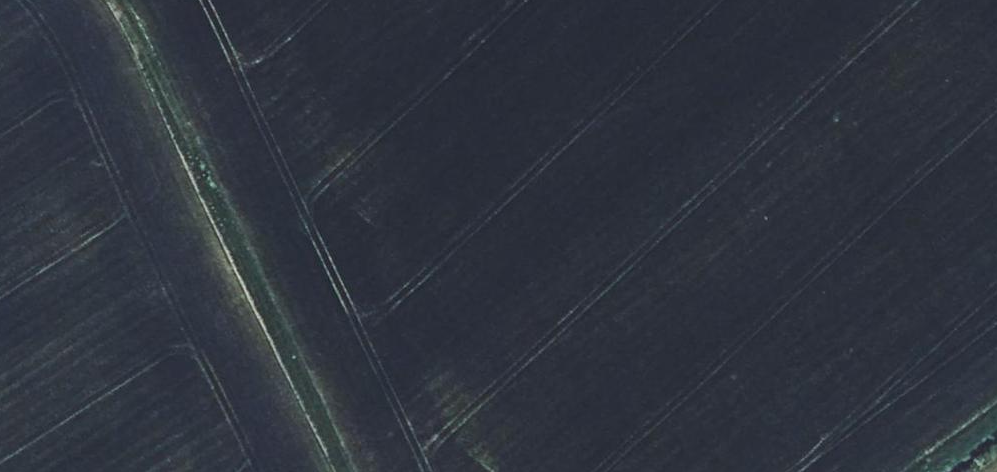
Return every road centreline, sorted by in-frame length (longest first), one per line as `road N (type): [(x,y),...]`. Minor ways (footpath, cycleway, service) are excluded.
road 1 (track): [(118,0),(290,364)]

